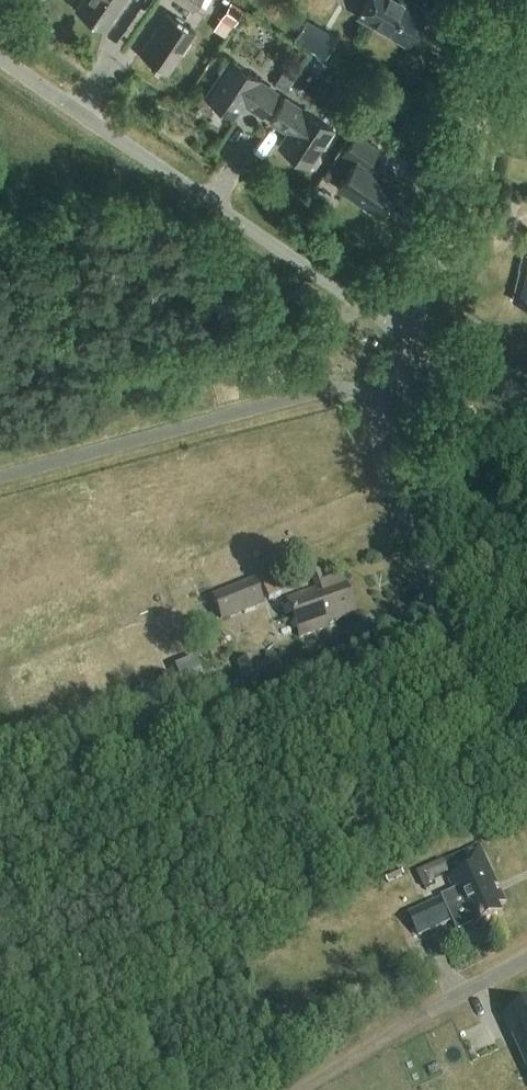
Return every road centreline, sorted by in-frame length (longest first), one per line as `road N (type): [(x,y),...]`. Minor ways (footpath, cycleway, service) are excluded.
road 1 (unclassified): [(411,338),(0,54)]
road 2 (unclassified): [(526,786),(382,458),(387,397),(411,338)]
road 3 (unclassified): [(411,338),(467,109)]
road 4 (track): [(427,1011),(293,1089)]
road 5 (unclassified): [(526,420),(411,338)]

